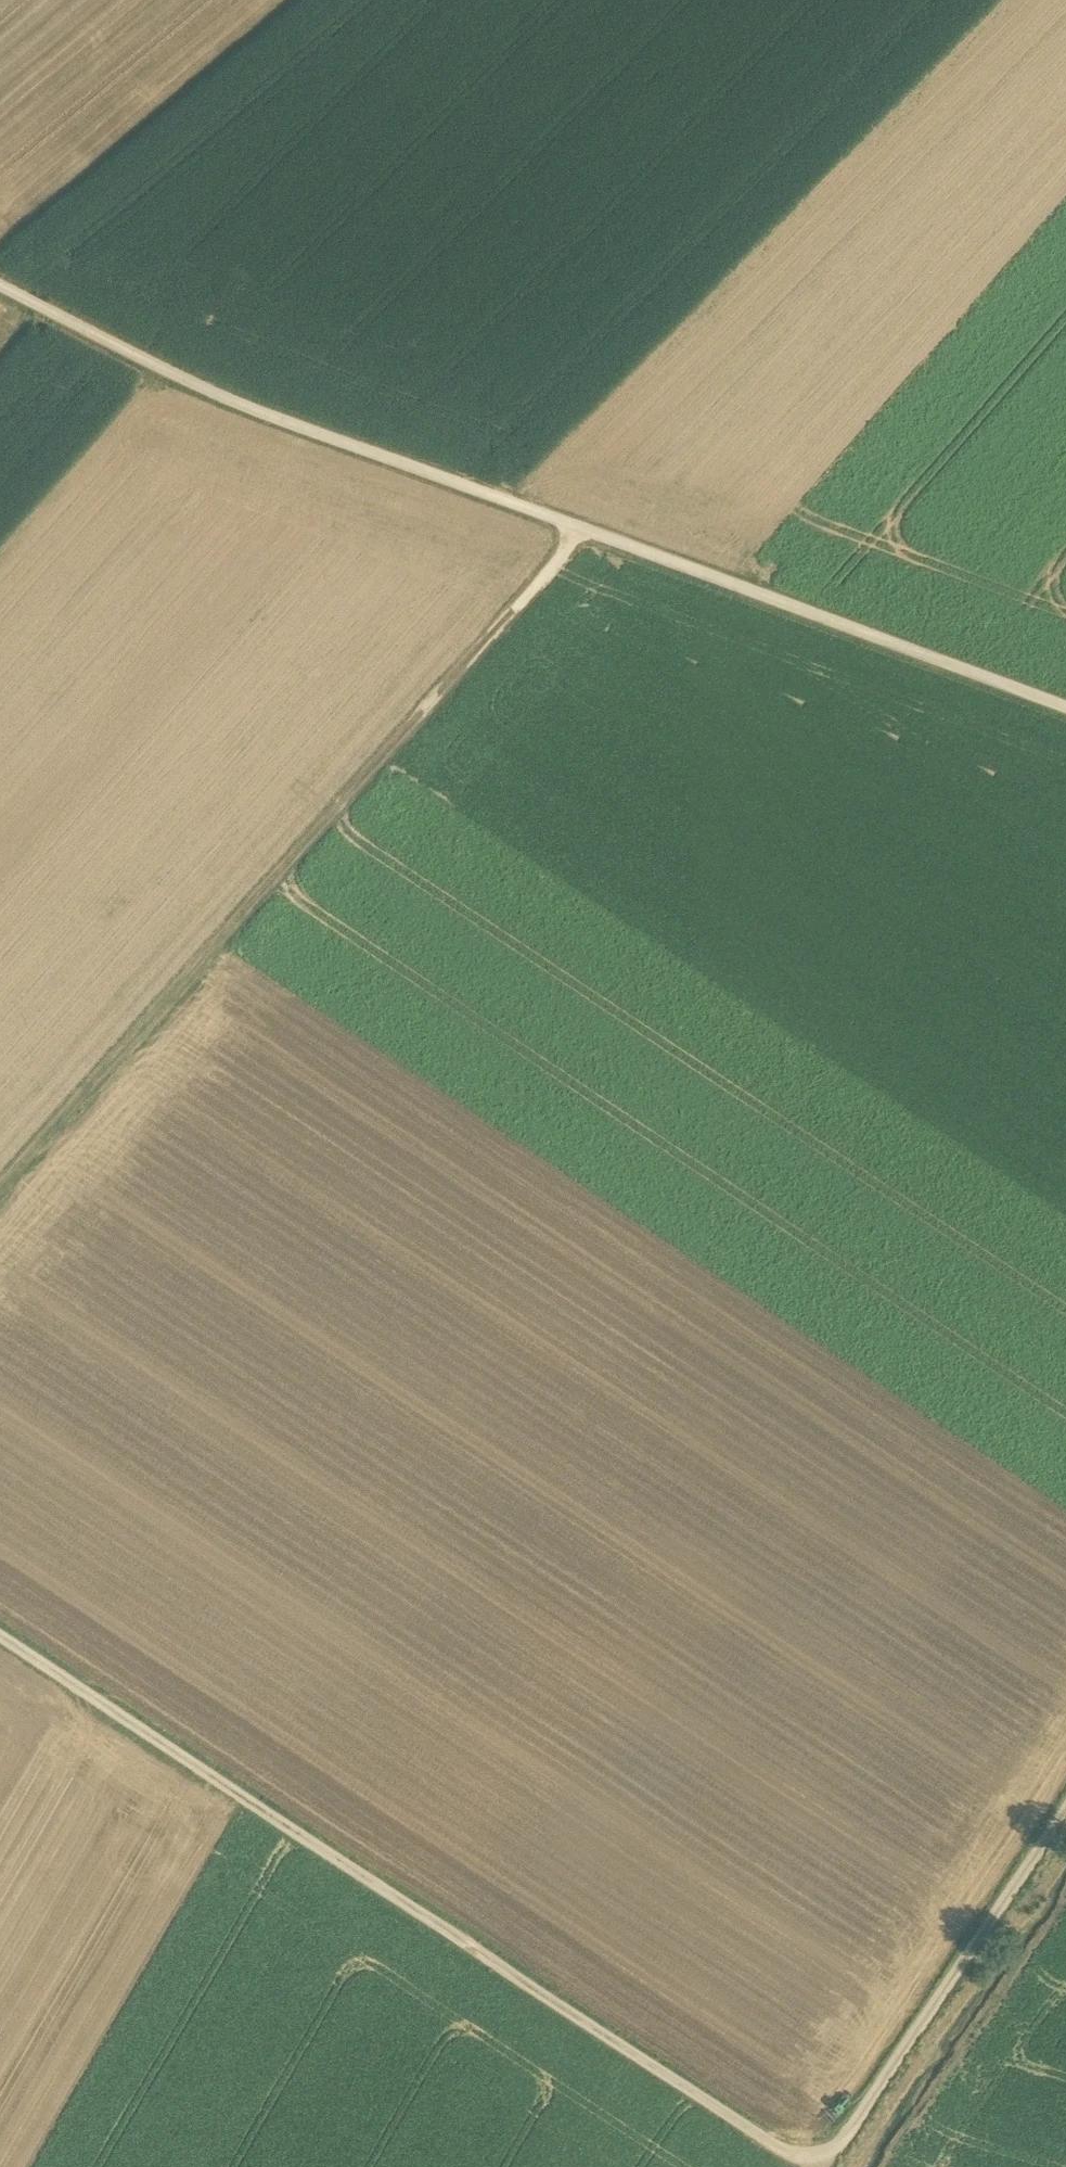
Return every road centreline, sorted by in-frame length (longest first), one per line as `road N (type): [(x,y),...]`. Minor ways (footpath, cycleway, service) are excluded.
road 1 (track): [(1065,1814),(841,2146),(801,2158),(0,1635)]
road 2 (track): [(1065,706),(269,413),(0,284)]
road 3 (track): [(0,1181),(586,527)]

